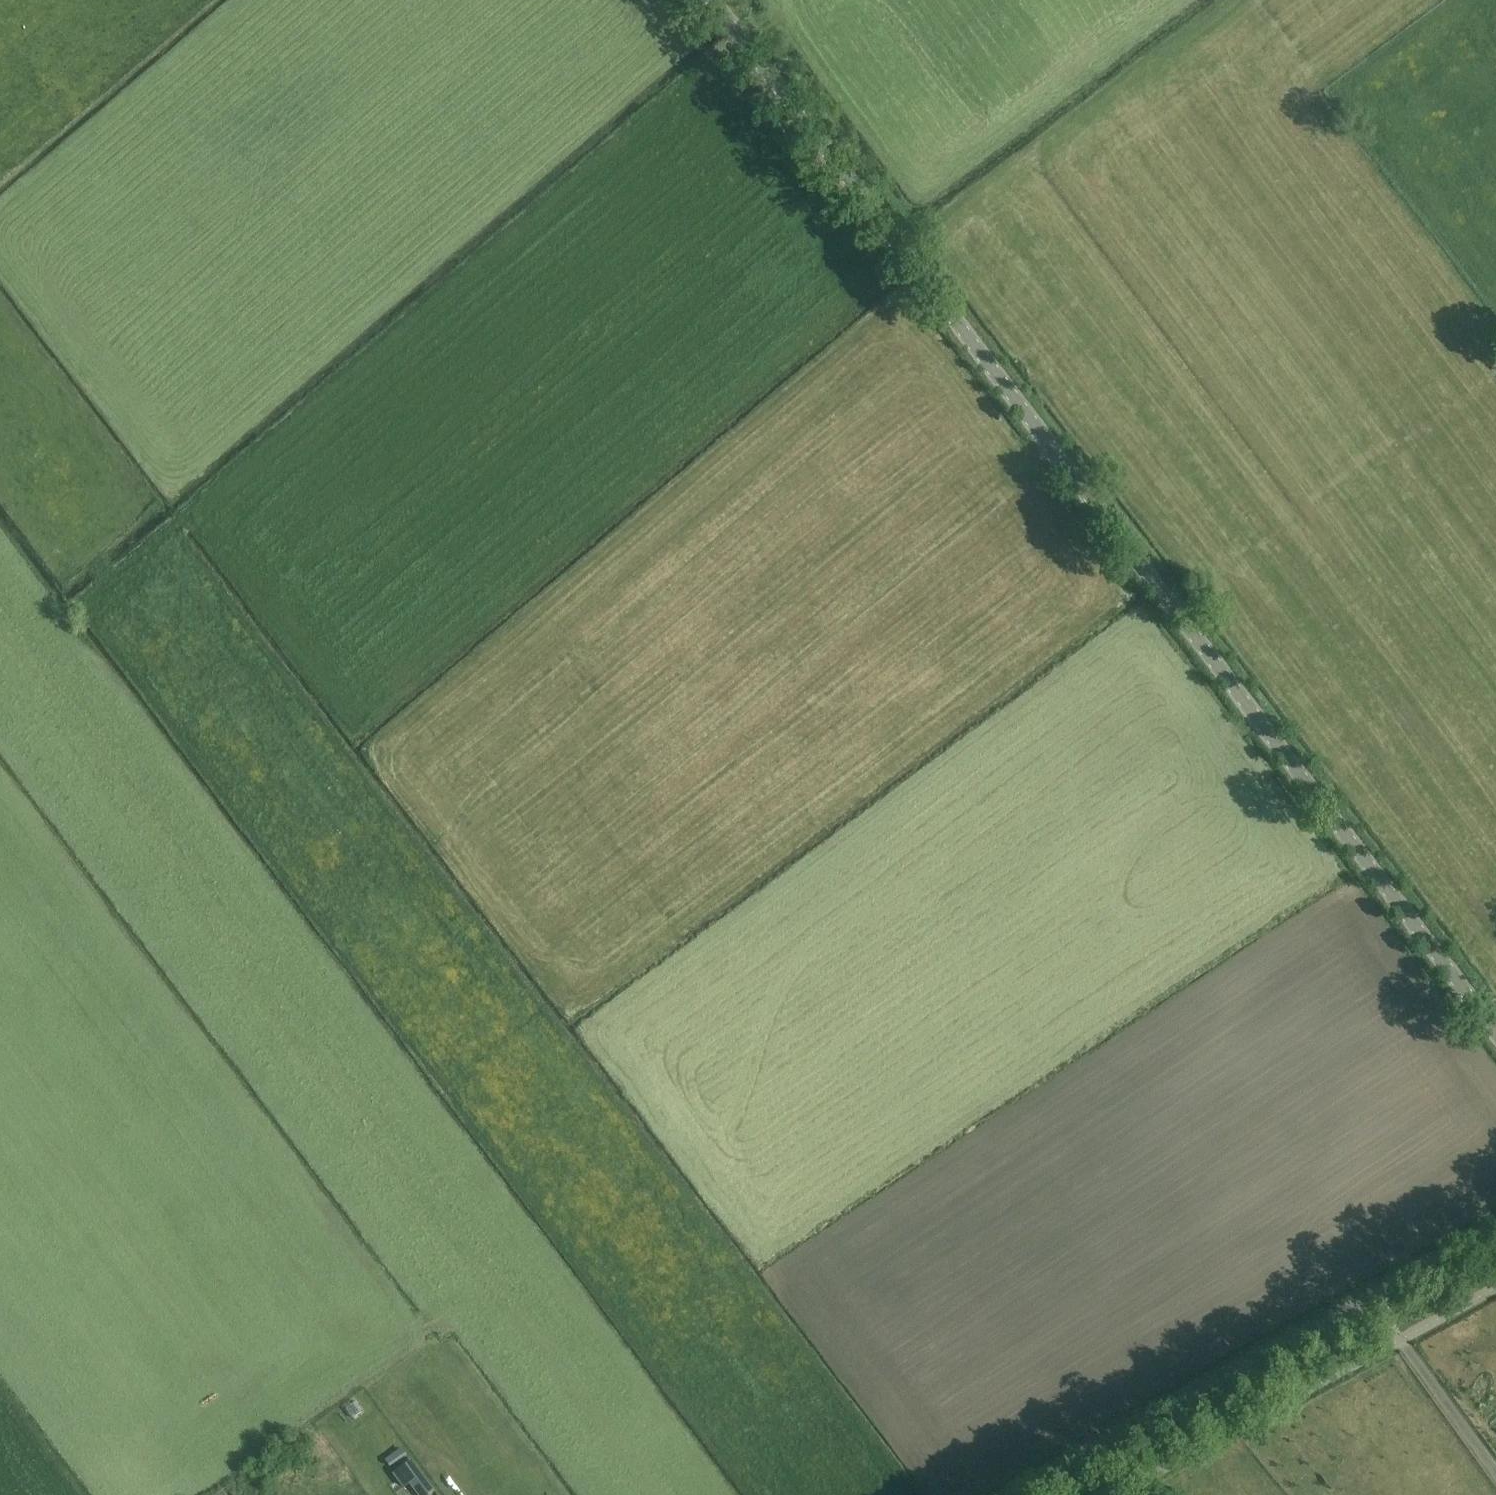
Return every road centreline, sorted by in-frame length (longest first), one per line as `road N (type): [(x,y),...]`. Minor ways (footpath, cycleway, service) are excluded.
road 1 (unclassified): [(1495,1034),(711,0)]
road 2 (tertiary): [(1014,1494),(1495,1233)]

